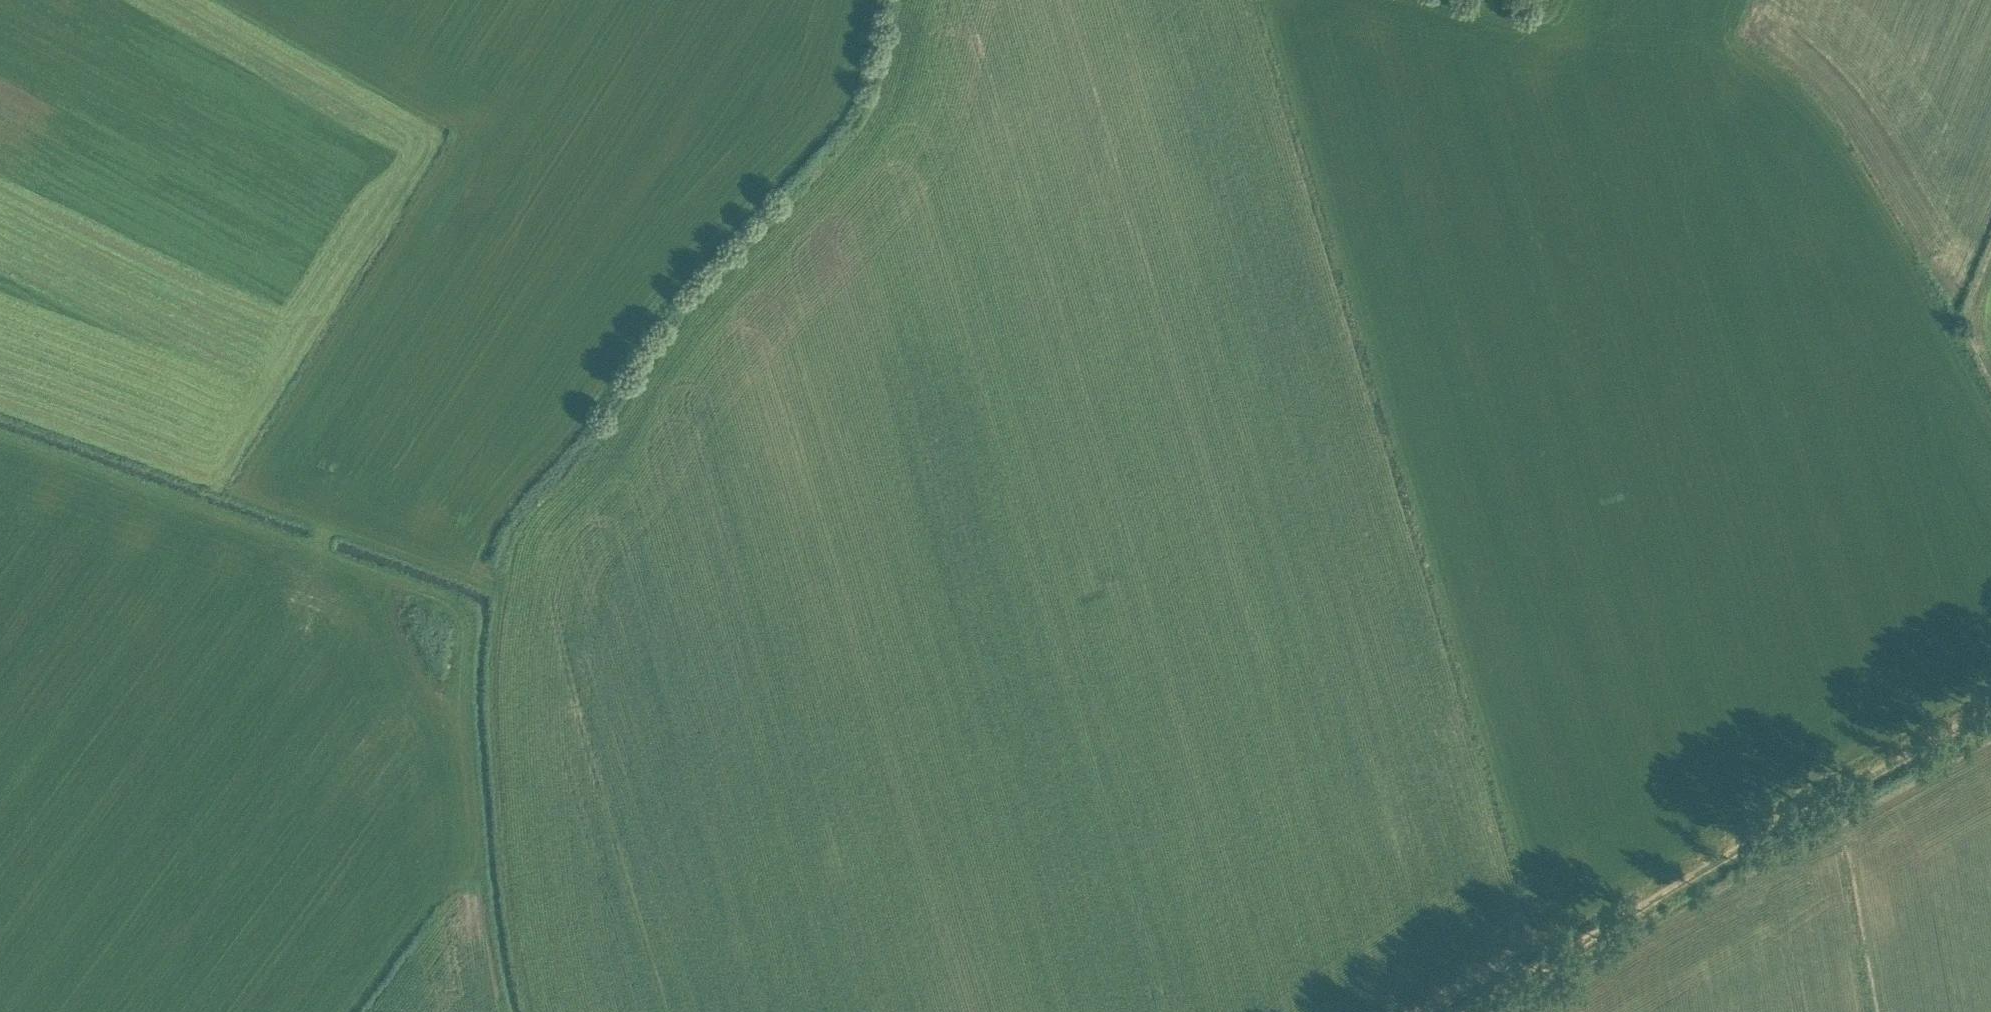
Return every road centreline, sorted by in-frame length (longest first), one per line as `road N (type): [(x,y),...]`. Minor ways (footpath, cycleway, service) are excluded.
road 1 (track): [(1470,1011),(1990,712)]

